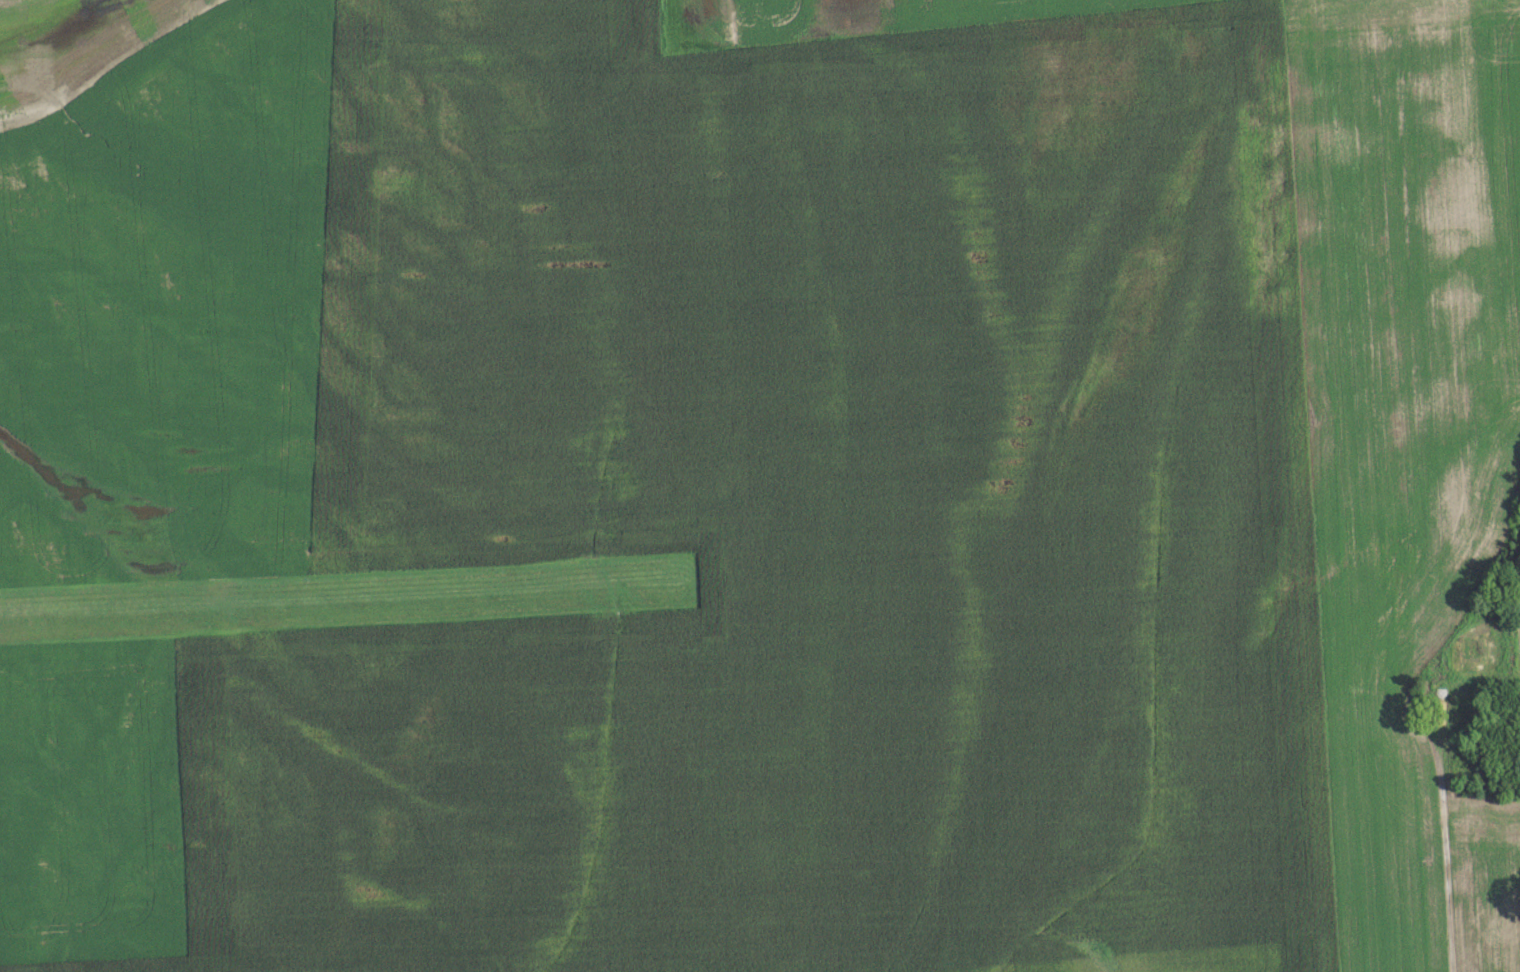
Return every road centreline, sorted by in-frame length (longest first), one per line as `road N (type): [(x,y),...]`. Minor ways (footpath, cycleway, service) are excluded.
road 1 (track): [(1452,971),(1439,744),(1454,680)]

